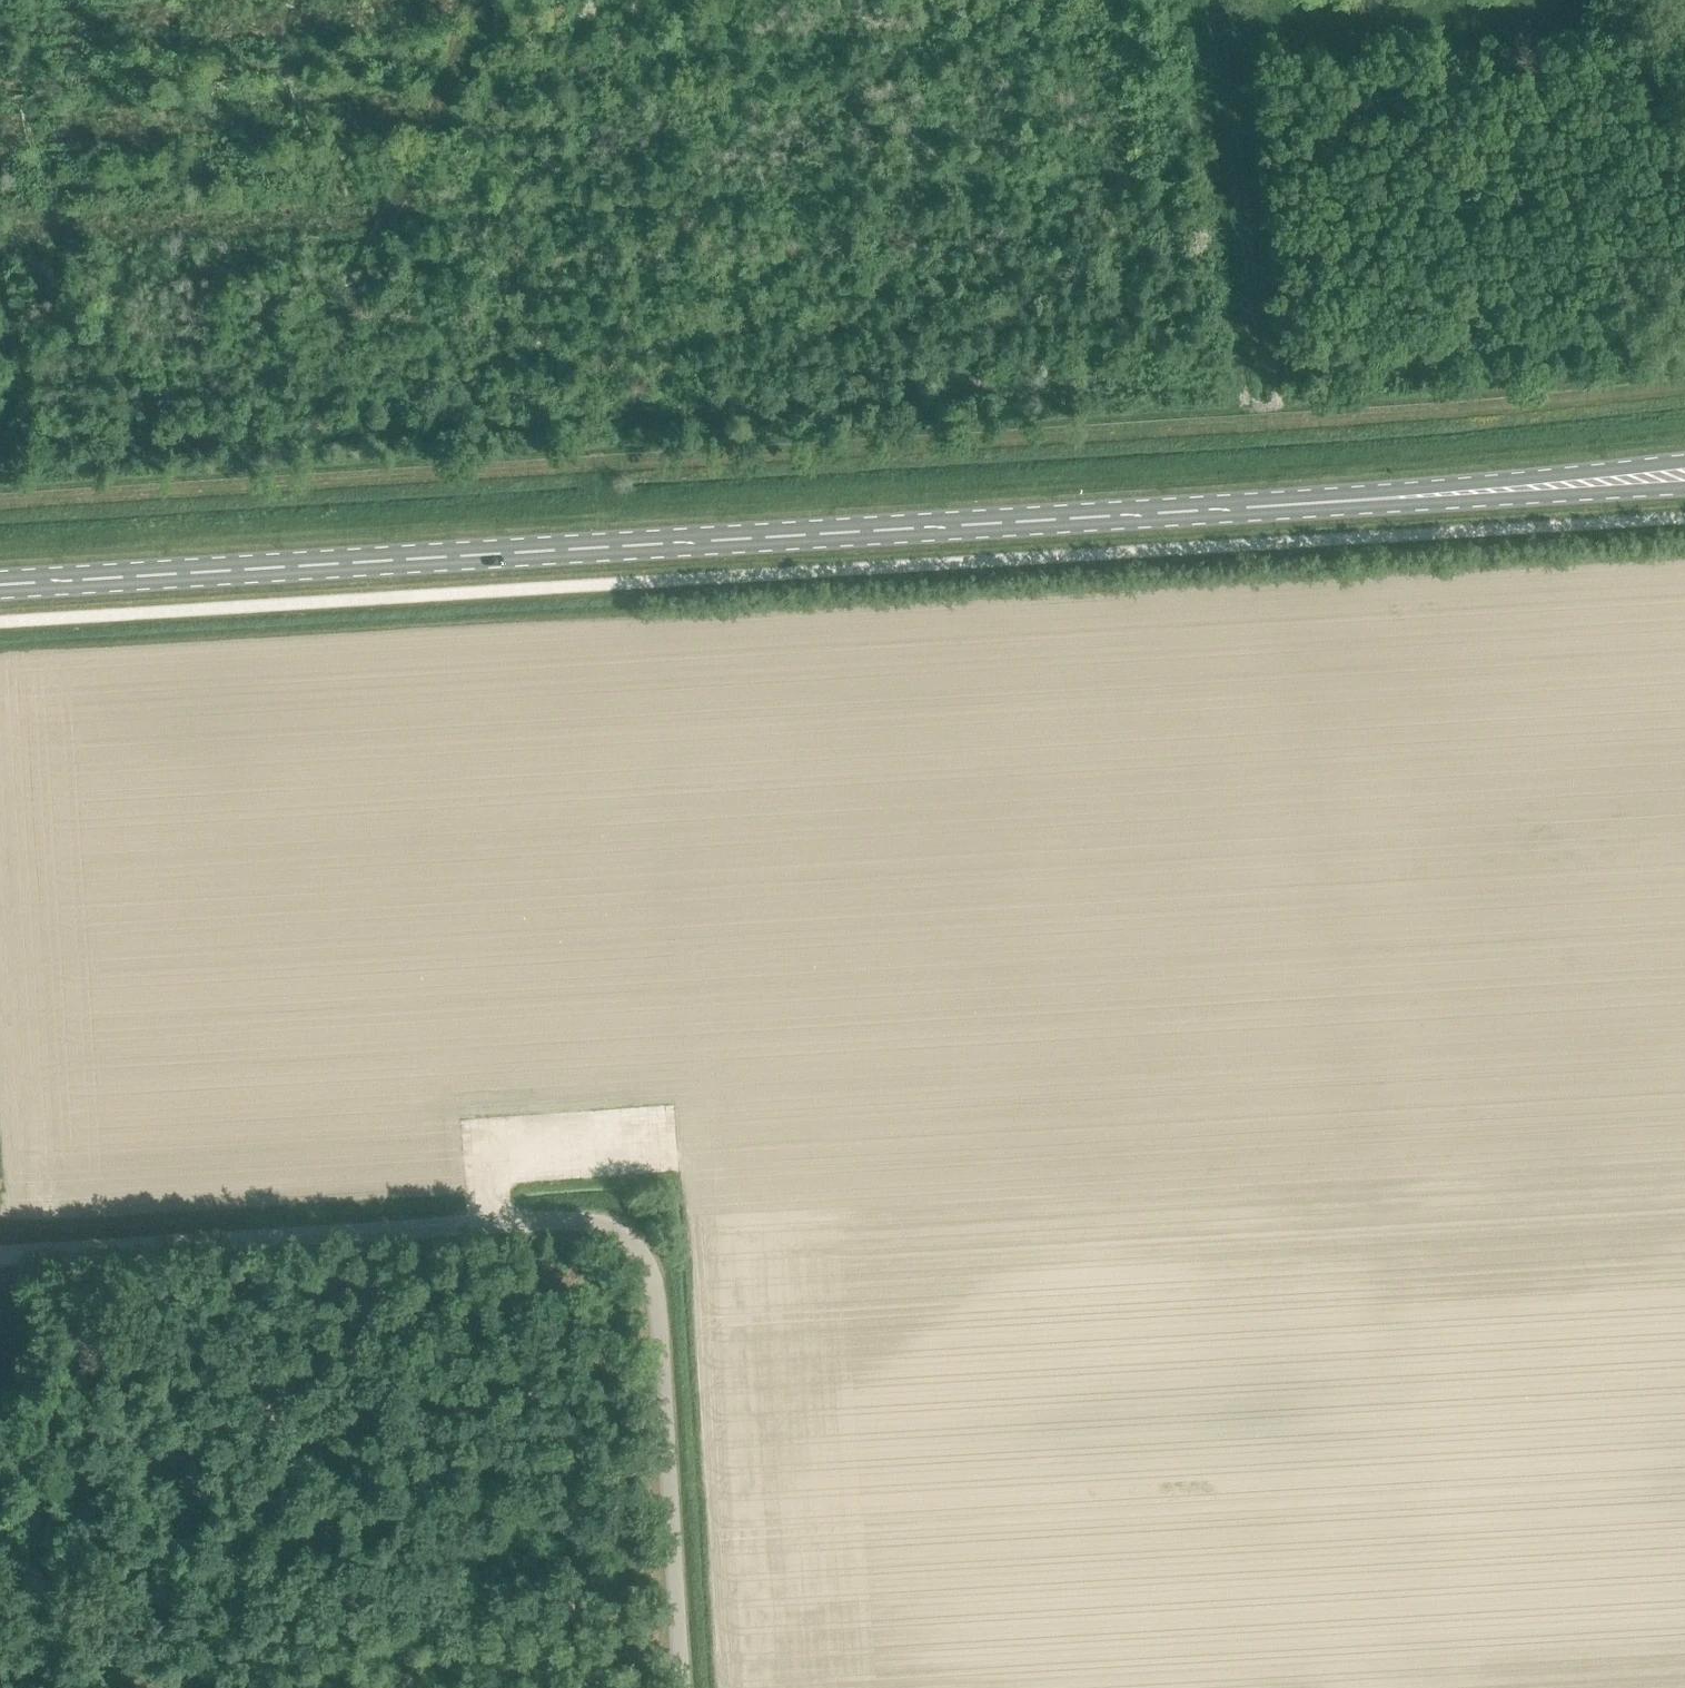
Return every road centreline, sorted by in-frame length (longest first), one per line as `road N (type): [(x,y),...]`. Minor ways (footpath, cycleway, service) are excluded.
road 1 (primary): [(0,580),(1684,474)]
road 2 (unclassified): [(688,1687),(669,1364),(629,1231),(454,1221),(0,1250)]
road 3 (track): [(0,503),(595,464),(595,543)]

